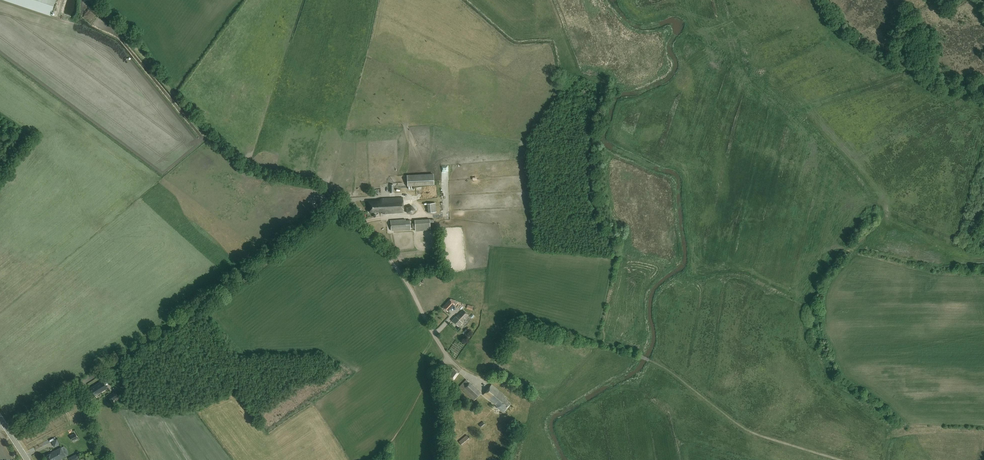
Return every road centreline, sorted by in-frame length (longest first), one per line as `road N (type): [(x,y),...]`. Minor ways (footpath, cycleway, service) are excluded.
road 1 (track): [(91,0),(241,163),(322,190),(376,243),(449,358)]
road 2 (unclassified): [(10,433),(335,204)]
road 3 (track): [(650,360),(519,320),(485,379),(449,358)]
road 4 (track): [(983,99),(849,35),(822,0)]

